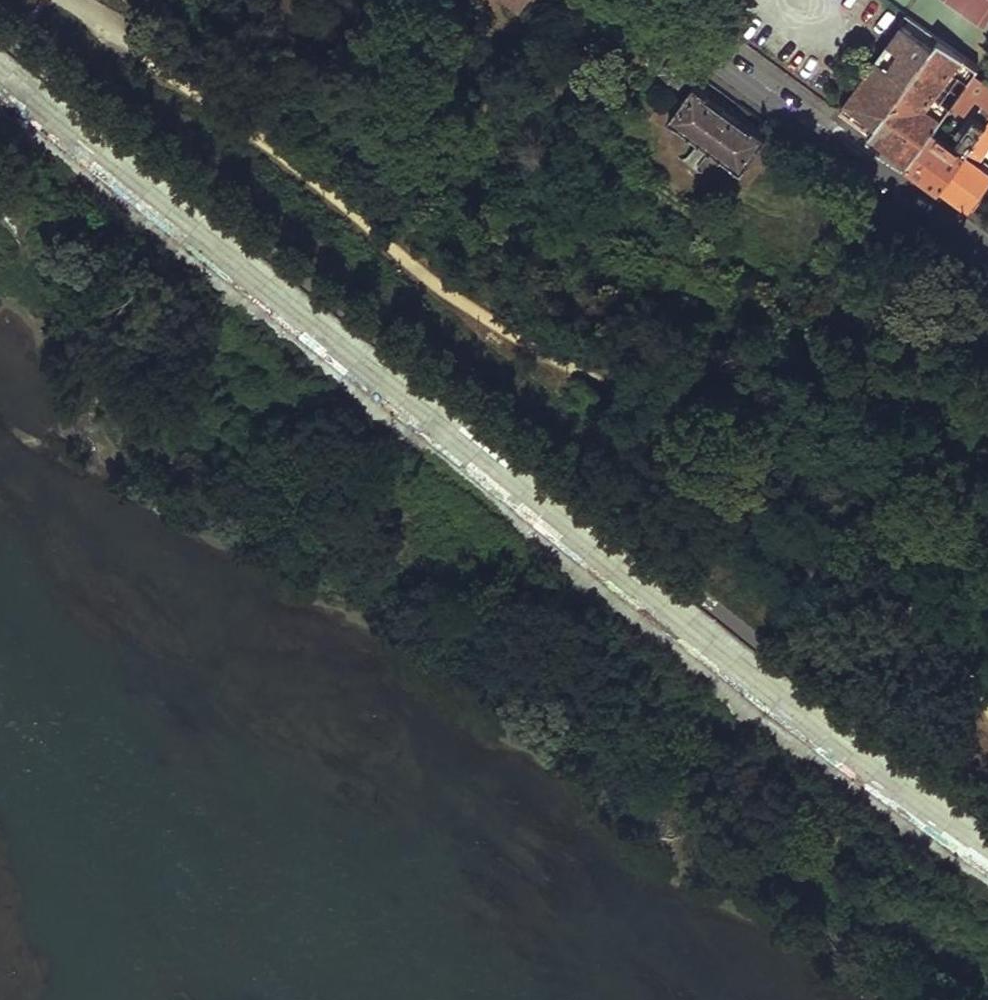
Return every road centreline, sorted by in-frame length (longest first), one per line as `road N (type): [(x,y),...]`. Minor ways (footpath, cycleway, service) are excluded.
road 1 (residential): [(987,248),(651,0)]

